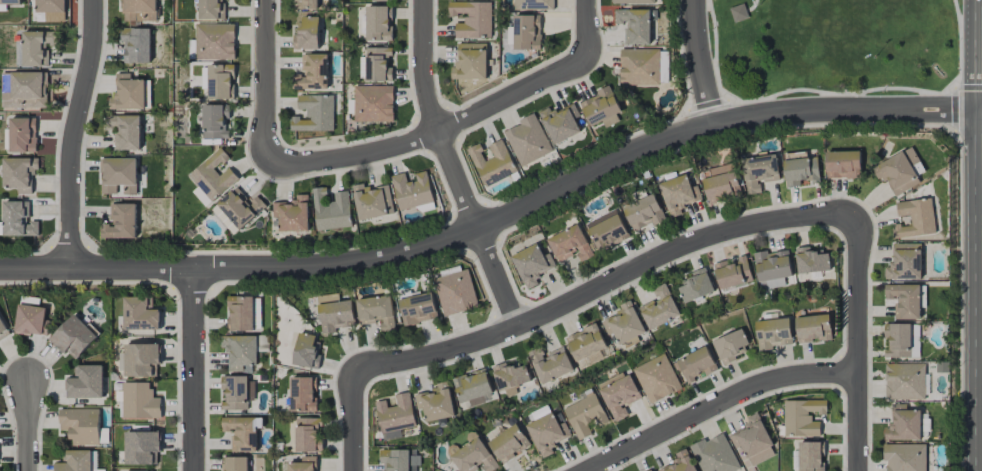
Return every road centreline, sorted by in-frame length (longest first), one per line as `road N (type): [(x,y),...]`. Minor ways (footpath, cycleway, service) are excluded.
road 1 (tertiary): [(981,111),(745,119),(642,150),(445,243),(353,264),(0,269)]
road 2 (residential): [(355,363),(407,361),(478,341),(711,236),(770,221),(861,216)]
road 3 (residential): [(424,0),(436,131),(519,325)]
road 4 (residential): [(587,57),(396,146),(267,164)]
road 5 (residential): [(861,374),(759,384),(583,470)]
road 6 (residential): [(70,269),(69,156),(93,48),(93,0)]
road 7 (residential): [(861,216),(861,470)]
road 8 (tertiary): [(193,269),(193,470)]
road 9 (residential): [(268,0),(267,164)]
road 10 (residential): [(693,0),(714,127)]

